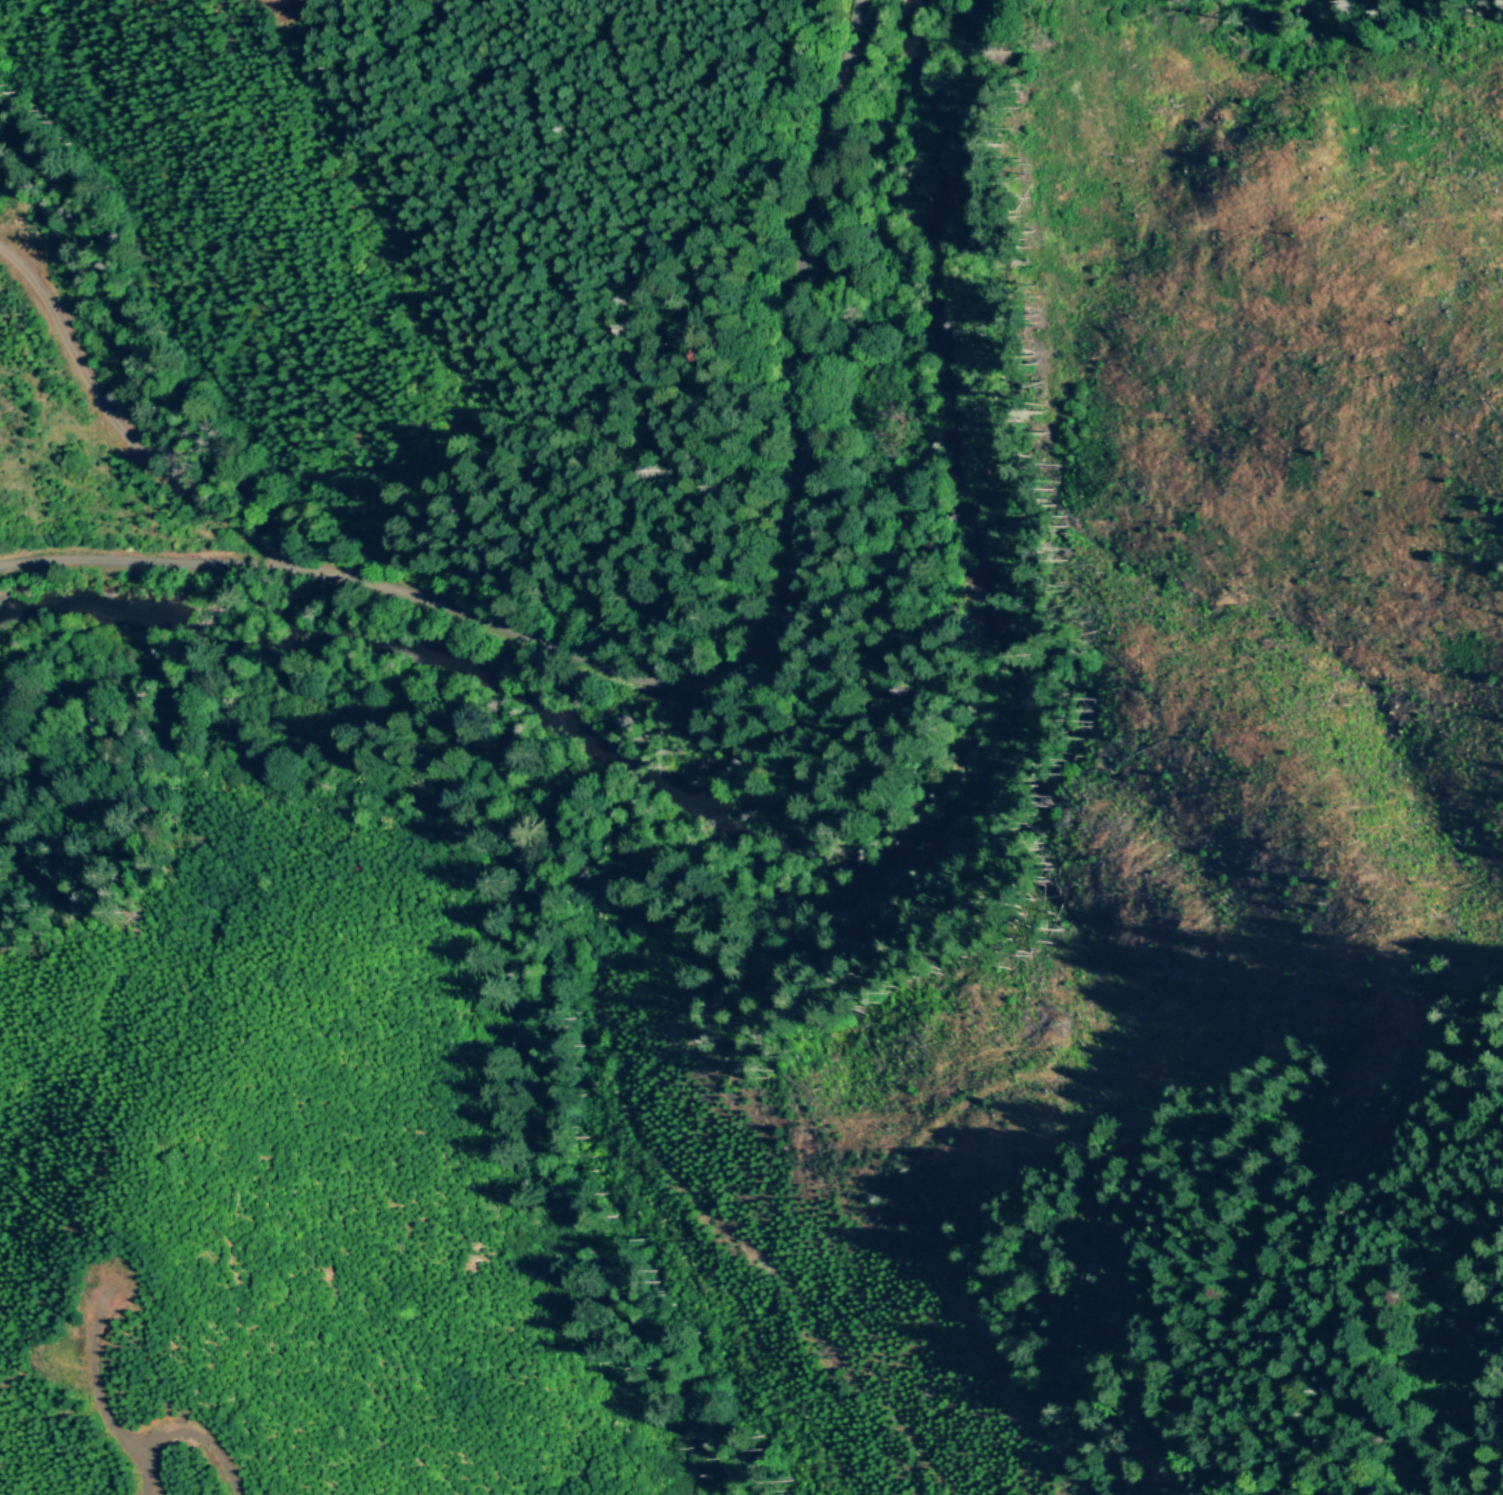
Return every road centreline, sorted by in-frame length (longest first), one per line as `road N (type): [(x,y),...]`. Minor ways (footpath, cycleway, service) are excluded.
road 1 (residential): [(0,566),(78,559),(293,566),(435,600),(626,671),(675,676),(758,657),(789,634),(803,604),(797,392),(805,275),(835,123),(871,0)]
road 2 (track): [(293,566),(268,541),(198,511),(149,471),(98,409),(25,282),(0,254)]

